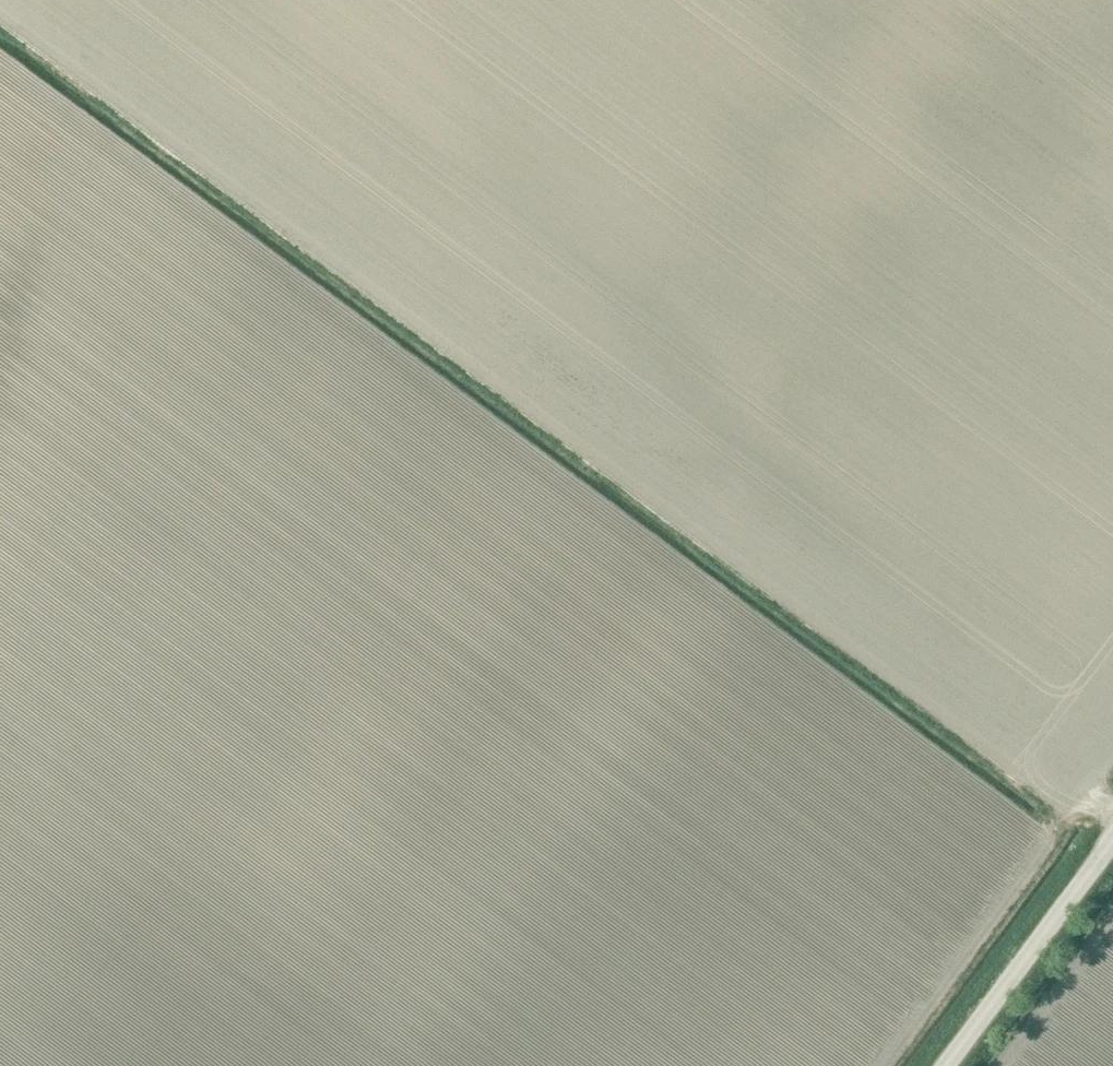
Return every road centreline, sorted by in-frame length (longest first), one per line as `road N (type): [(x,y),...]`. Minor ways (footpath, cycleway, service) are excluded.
road 1 (tertiary): [(947,1065),(1112,843)]

